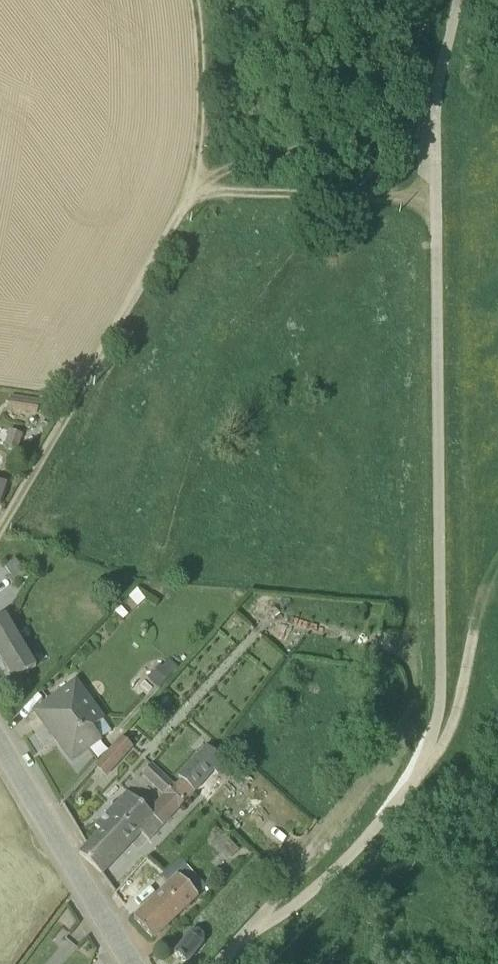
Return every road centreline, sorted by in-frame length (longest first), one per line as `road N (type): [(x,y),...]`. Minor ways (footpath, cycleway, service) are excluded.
road 1 (track): [(203,190),(0,537)]
road 2 (track): [(277,903),(400,746),(415,709),(410,615)]
road 3 (track): [(425,0),(410,48),(374,110),(328,140),(223,173),(203,190)]
road 4 (residential): [(0,751),(123,963)]
road 5 (track): [(203,190),(231,198),(431,206)]
road 6 (track): [(198,0),(206,38),(203,190)]

